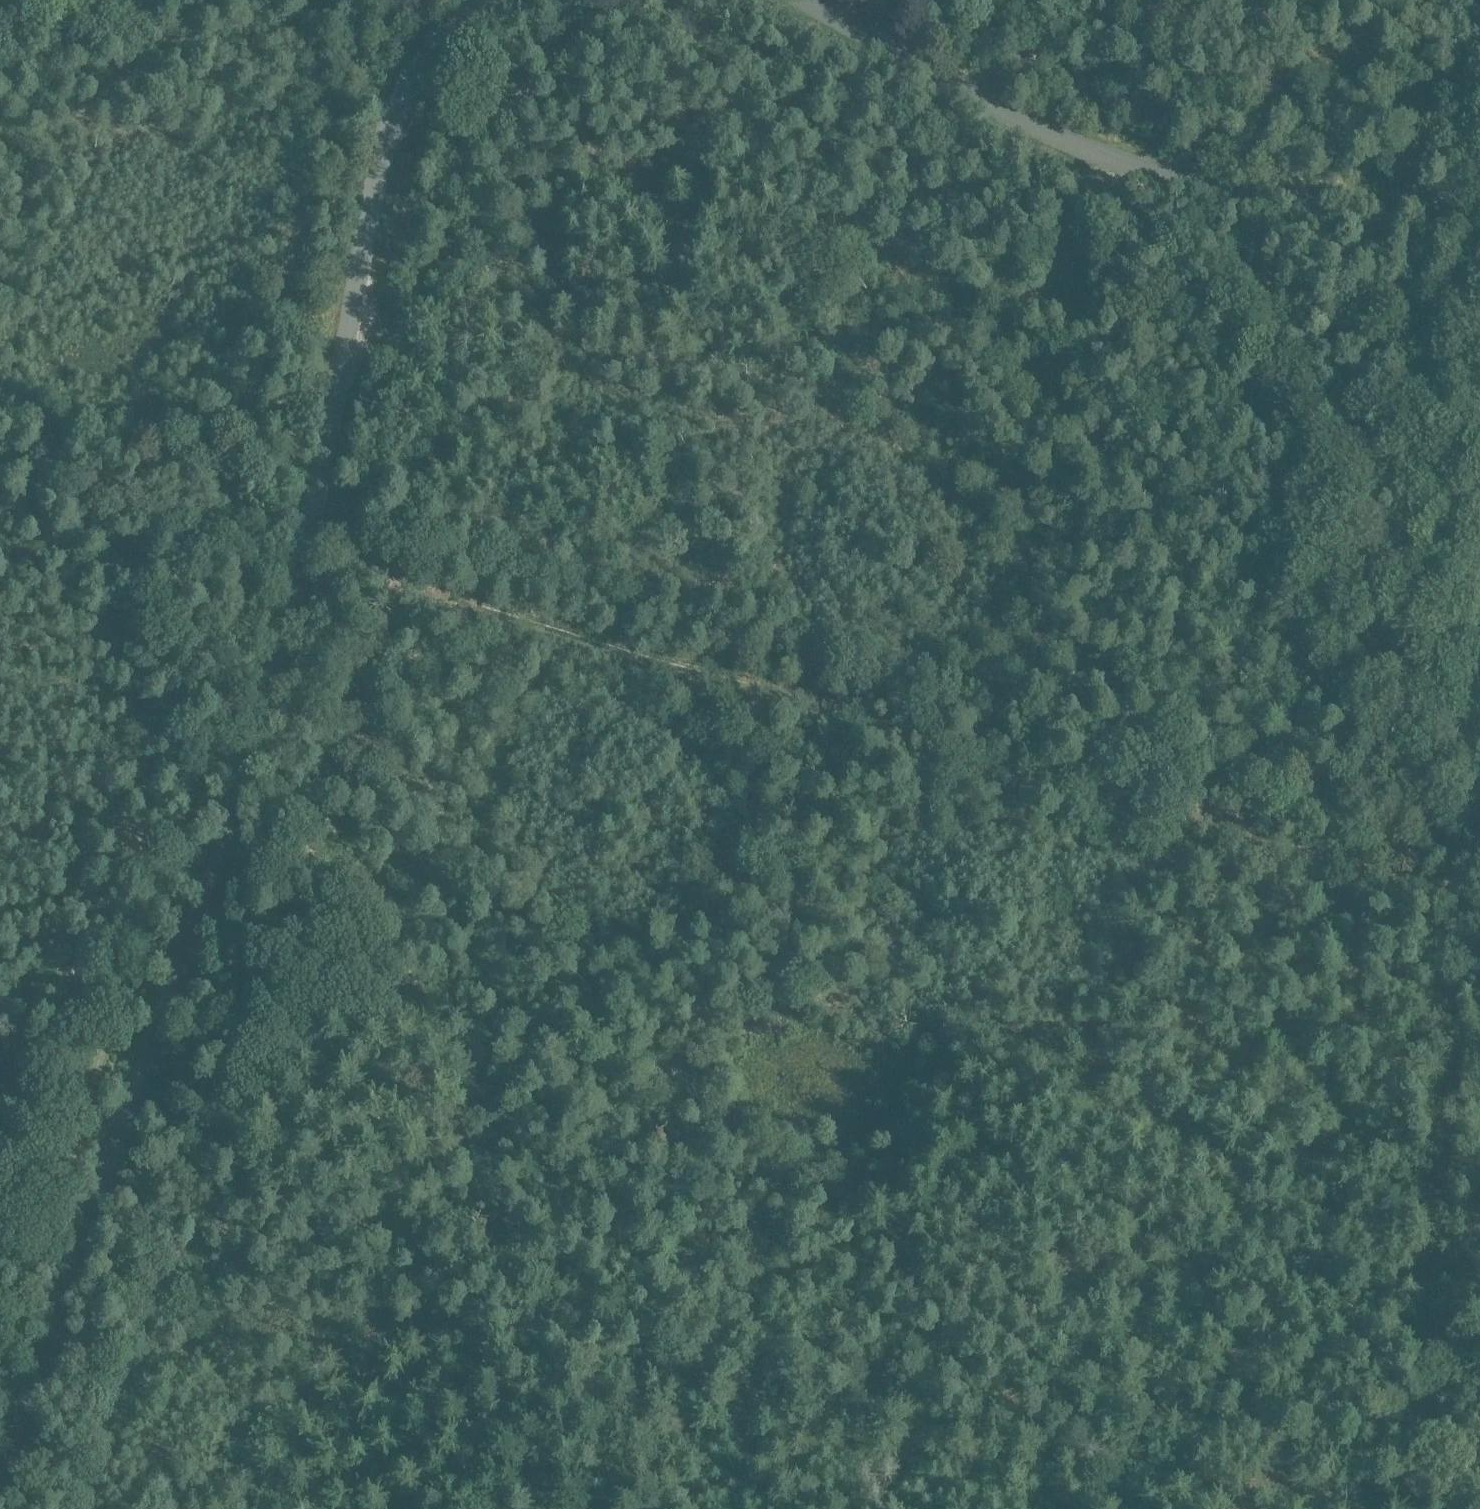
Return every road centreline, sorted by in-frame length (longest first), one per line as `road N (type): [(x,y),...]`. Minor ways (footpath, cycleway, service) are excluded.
road 1 (tertiary): [(0,1472),(181,965),(317,515),(386,139),(423,58),(481,0)]
road 2 (track): [(1412,1508),(201,1287),(129,1271),(38,1236)]
road 3 (track): [(1462,893),(455,602),(385,574),(317,515)]
road 4 (track): [(813,704),(784,988),(766,1010),(730,1019),(695,1044),(689,1068),(711,1119),(758,1150),(769,1168),(743,1508)]
road 5 (tertiary): [(808,0),(1018,119),(1117,160),(1278,196),(1479,200)]
road 6 (track): [(1462,893),(1412,1508)]
road 7 (track): [(252,529),(0,462)]
road 8 (track): [(0,423),(230,490)]
road 9 (track): [(159,0),(0,43)]

